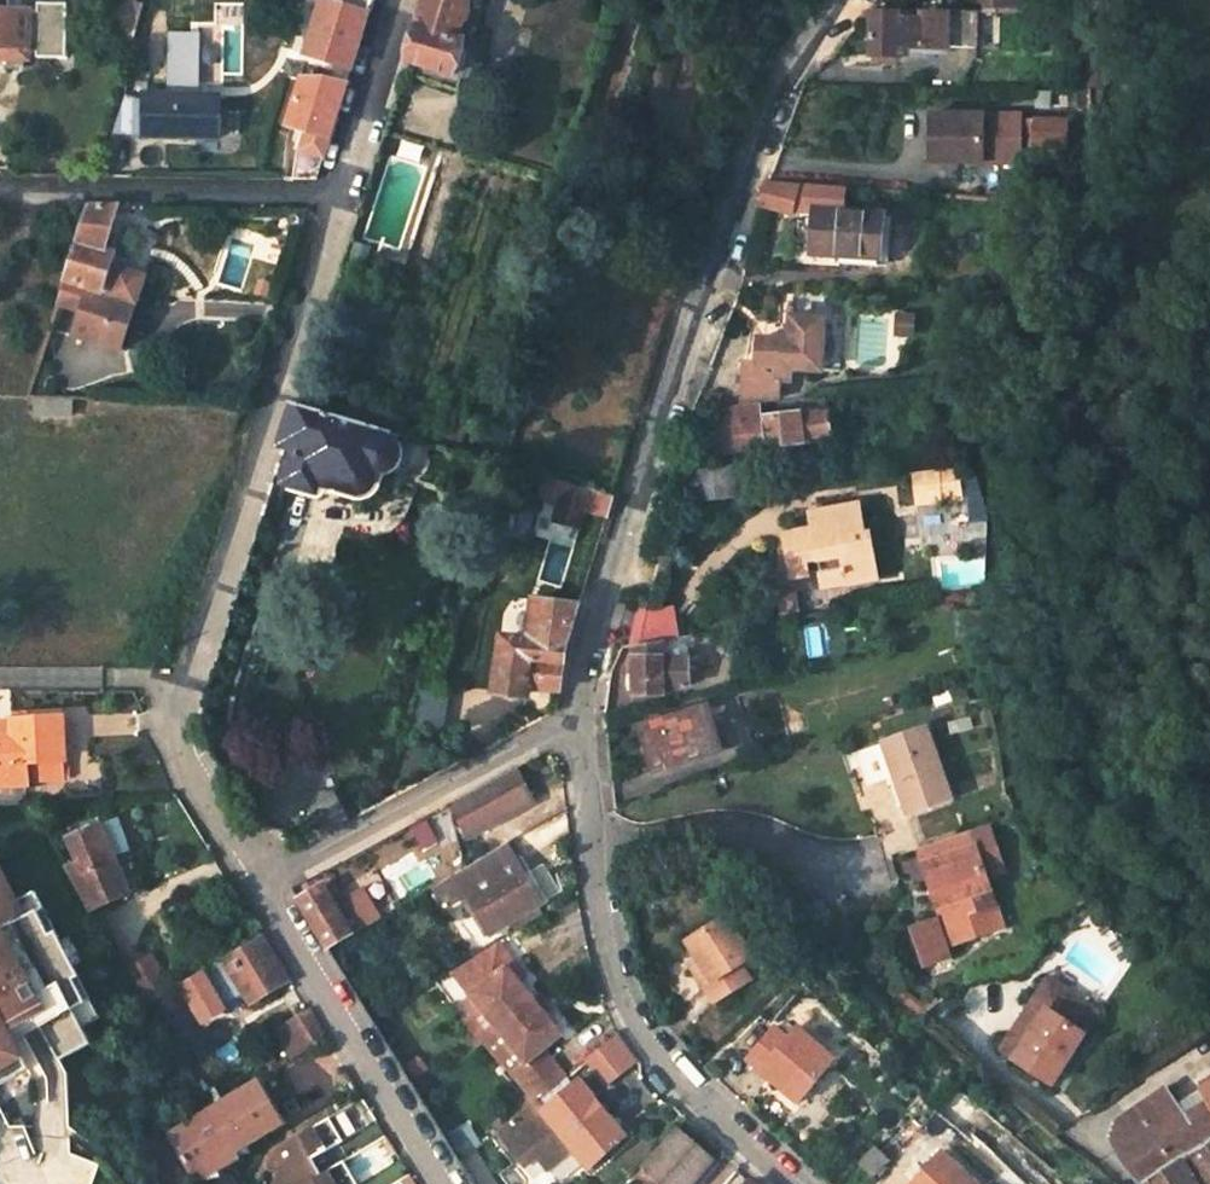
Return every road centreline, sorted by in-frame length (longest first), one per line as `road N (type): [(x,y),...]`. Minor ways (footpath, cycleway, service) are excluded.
road 1 (residential): [(855,0),(763,122),(643,466),(581,713)]
road 2 (residential): [(258,878),(181,748),(178,723),(348,200)]
road 3 (residential): [(788,1183),(656,1056),(616,991),(588,855)]
road 4 (residential): [(258,878),(581,713)]
road 5 (residential): [(258,878),(440,1183)]
road 6 (residential): [(0,191),(348,200)]
road 7 (residential): [(588,855),(718,827),(835,868)]
road 8 (residential): [(348,200),(399,0)]
road 9 (residential): [(1209,1055),(1102,1120),(1102,1149),(1128,1183)]
road 10 (residential): [(588,855),(581,713)]

